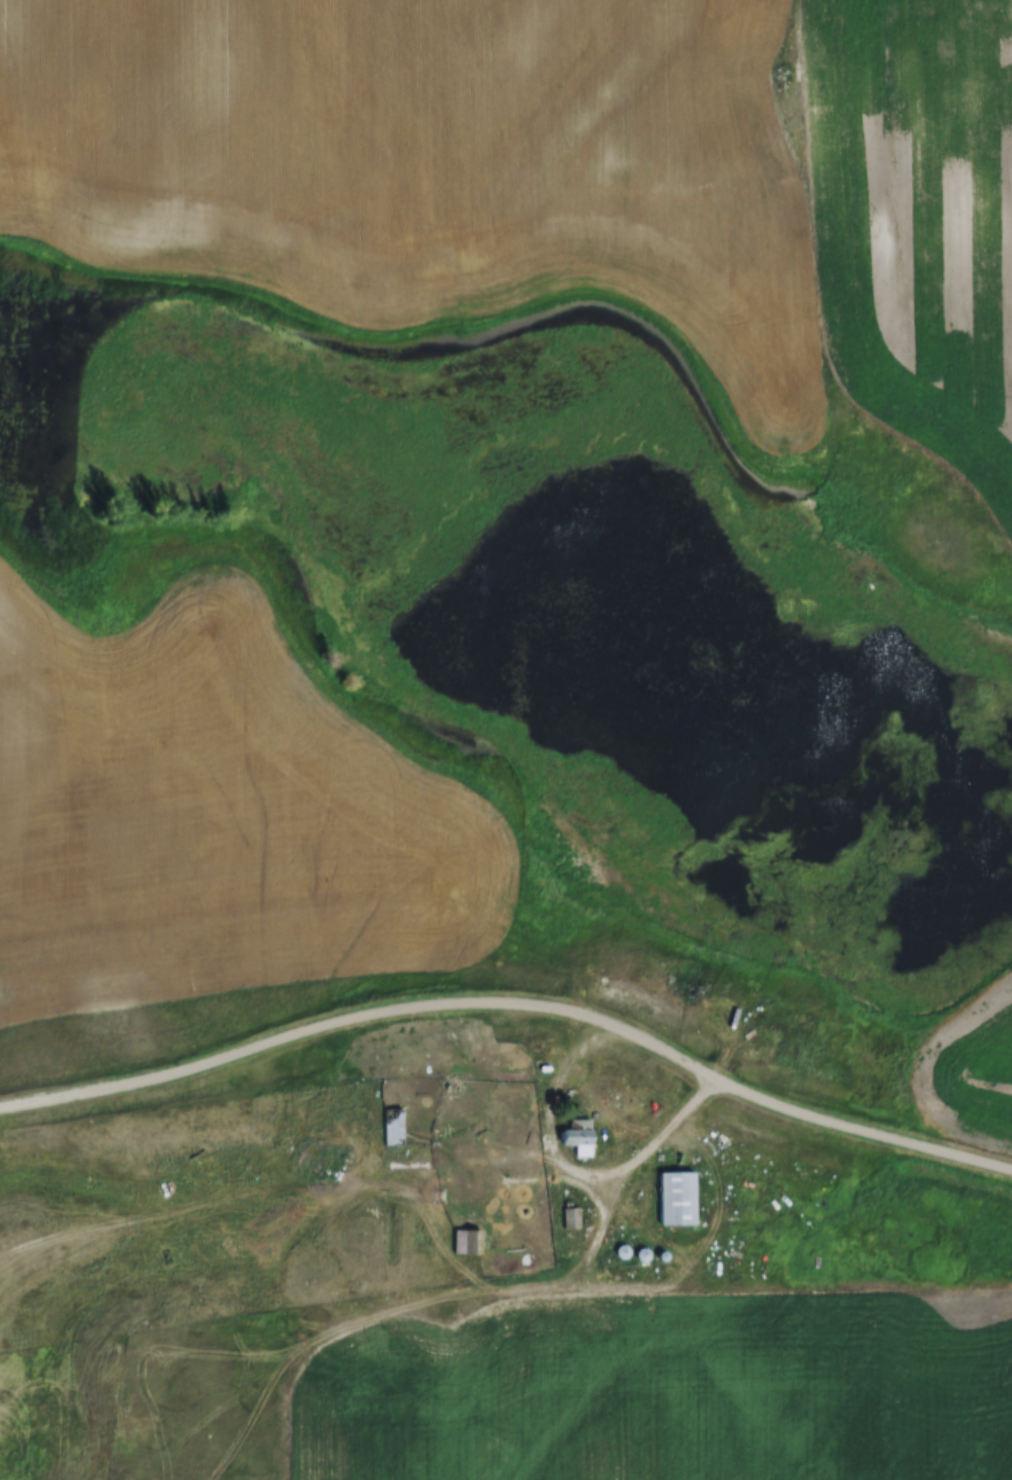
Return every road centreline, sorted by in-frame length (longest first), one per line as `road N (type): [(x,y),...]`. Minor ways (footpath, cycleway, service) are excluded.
road 1 (track): [(637,1160),(573,1275),(413,1301),(310,1338),(216,1479)]
road 2 (track): [(0,1261),(28,1238),(321,1177),(447,1193),(496,1164)]

